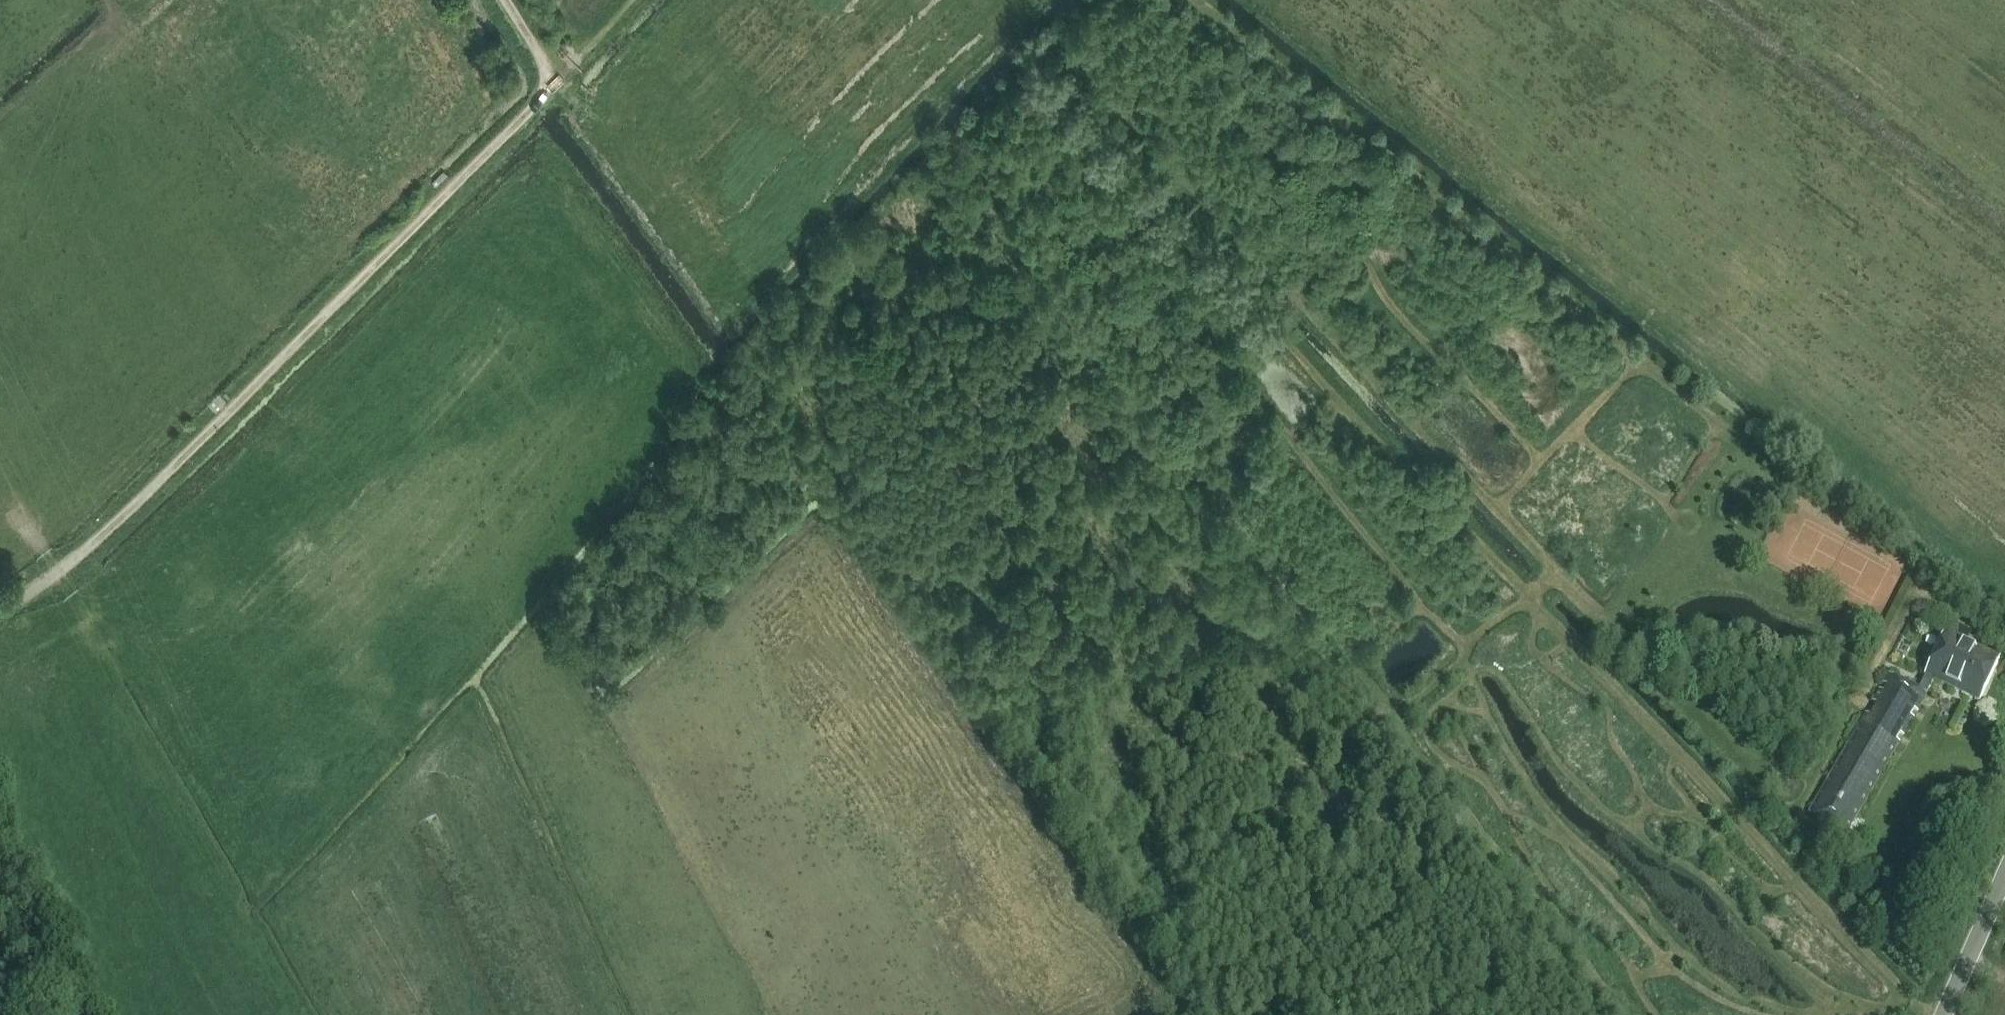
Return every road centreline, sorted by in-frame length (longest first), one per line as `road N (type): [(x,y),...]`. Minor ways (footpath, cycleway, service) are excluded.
road 1 (track): [(79,1014),(0,864)]
road 2 (unclassified): [(1943,1014),(2004,876)]

